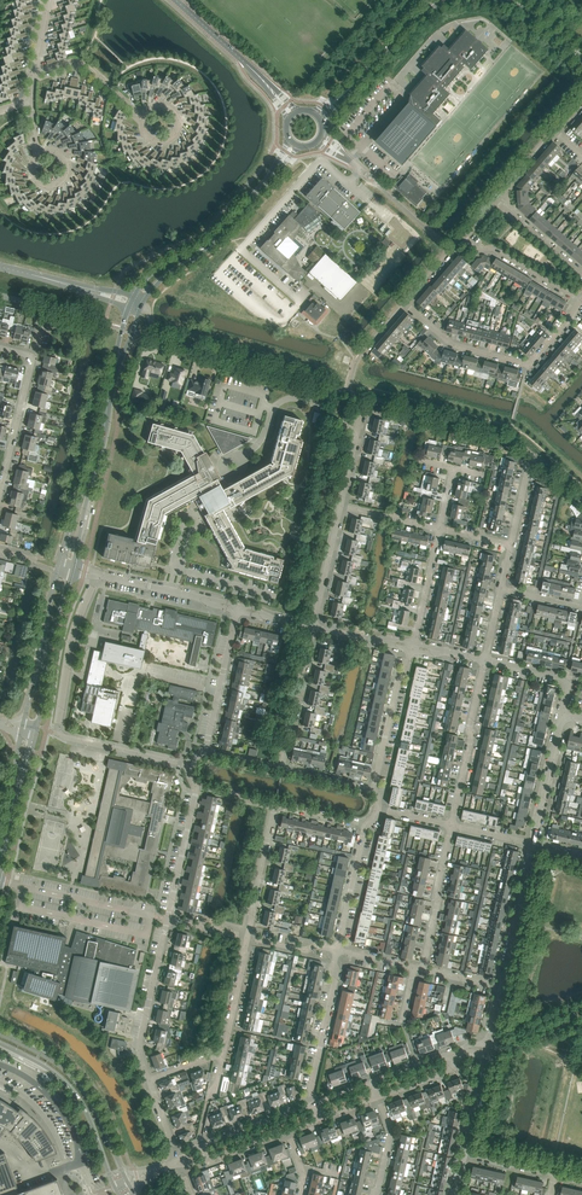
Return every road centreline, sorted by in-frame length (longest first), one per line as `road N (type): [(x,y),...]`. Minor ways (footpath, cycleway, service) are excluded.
road 1 (residential): [(189,765),(57,733),(71,642),(96,574)]
road 2 (residential): [(404,304),(451,343),(528,366),(581,302)]
road 3 (tertiary): [(127,1182),(76,1079),(0,1032)]
road 4 (tertiary): [(0,1044),(75,1093),(115,1187)]
road 5 (residential): [(451,826),(485,660)]
road 6 (residential): [(0,491),(32,360),(0,348)]
road 7 (residential): [(149,1082),(139,1048),(168,919)]
road 8 (tertiary): [(57,570),(23,723)]
road 9 (residential): [(316,1103),(311,1088),(337,950)]
road 10 (tertiary): [(37,726),(71,574)]
road 11 (residential): [(372,791),(412,646)]
road 12 (residential): [(205,751),(237,607)]
road 13 (residential): [(502,987),(533,844)]
road 14 (residential): [(423,969),(451,826)]
road 15 (residential): [(237,607),(96,574)]
road 16 (residential): [(284,768),(313,627)]
road 17 (residential): [(248,938),(276,804)]
road 18 (residential): [(581,302),(460,239)]
road 19 (residential): [(168,919),(197,787)]
road 20 (residential): [(533,844),(561,715)]
road 21 (residential): [(145,117),(79,64),(34,71)]
road 22 (residential): [(337,950),(366,824)]
road 23 (residential): [(313,627),(340,506)]
road 24 (residential): [(412,646),(440,528)]

